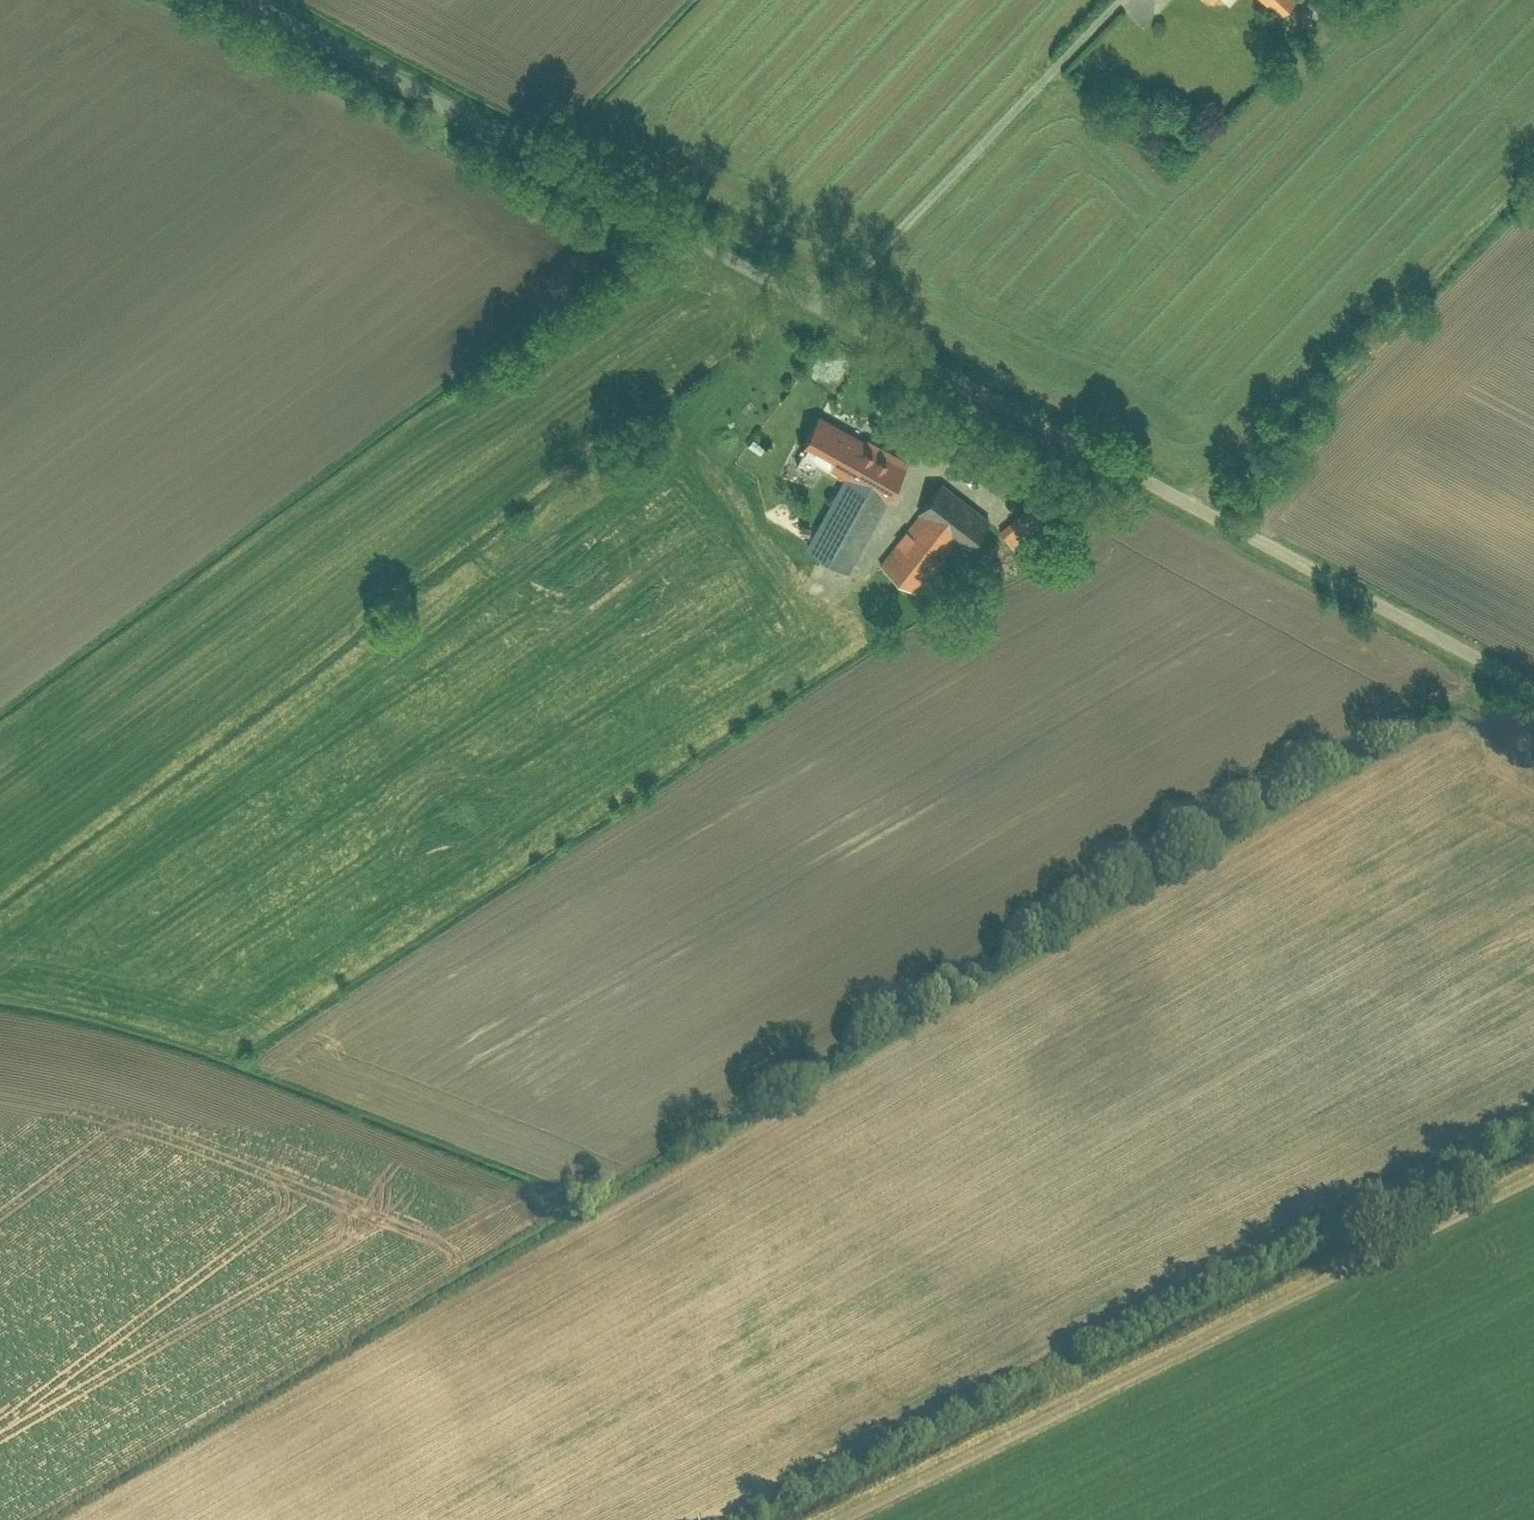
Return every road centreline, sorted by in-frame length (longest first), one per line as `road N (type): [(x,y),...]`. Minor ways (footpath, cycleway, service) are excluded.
road 1 (unclassified): [(1533,685),(258,0)]
road 2 (unclassified): [(832,1519),(1533,1172)]

